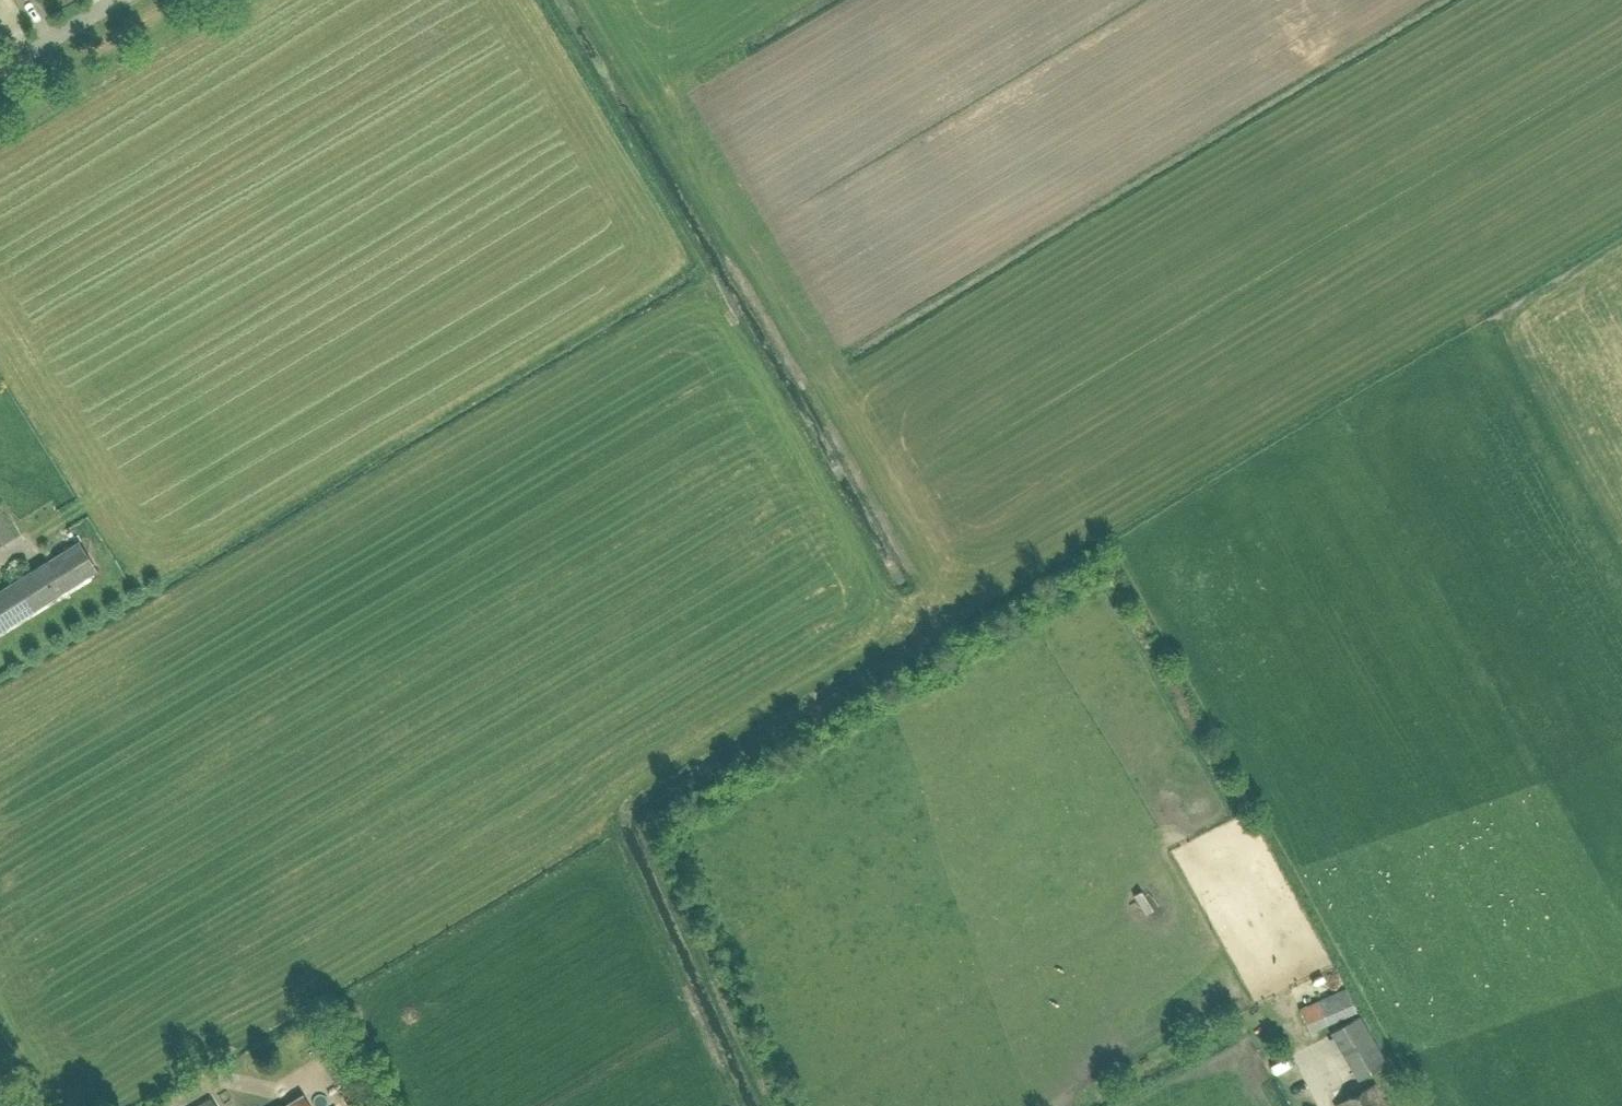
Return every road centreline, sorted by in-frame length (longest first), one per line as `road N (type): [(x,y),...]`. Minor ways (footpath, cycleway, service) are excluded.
road 1 (residential): [(0,69),(117,0)]

